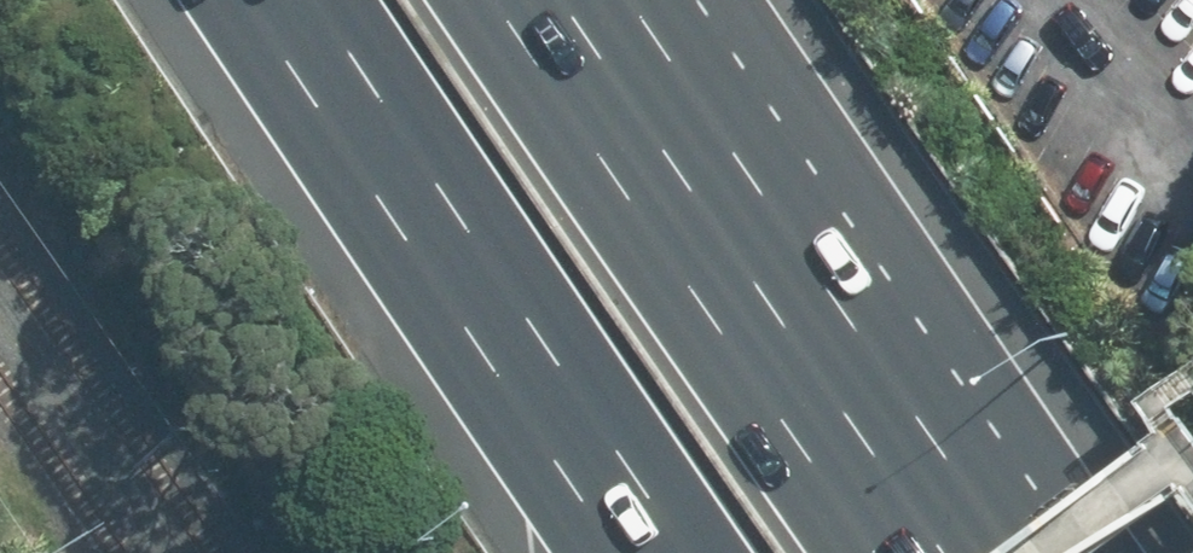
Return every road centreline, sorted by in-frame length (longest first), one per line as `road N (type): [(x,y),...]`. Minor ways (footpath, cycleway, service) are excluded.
road 1 (motorway): [(697,552),(325,0)]
road 2 (motorway): [(506,0),(792,430)]
road 3 (motorway): [(632,0),(792,430)]
road 4 (motorway): [(792,430),(882,552)]

